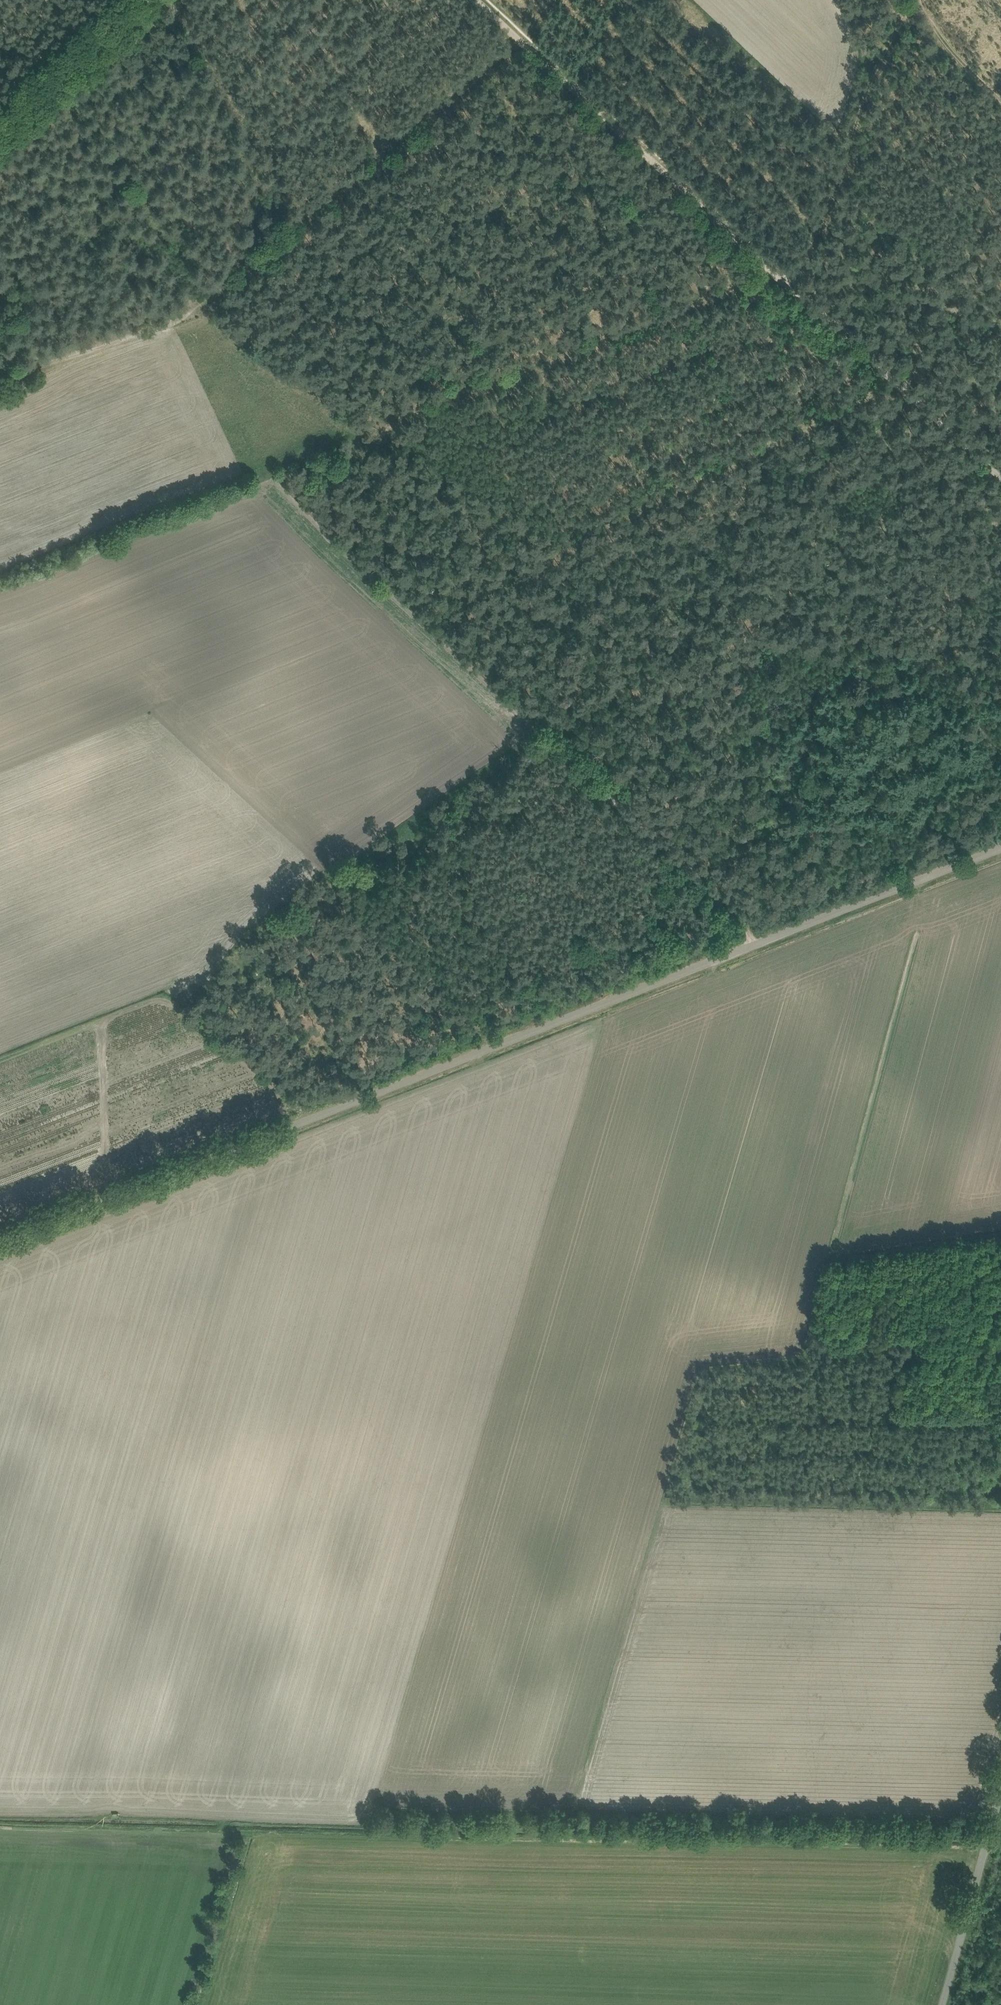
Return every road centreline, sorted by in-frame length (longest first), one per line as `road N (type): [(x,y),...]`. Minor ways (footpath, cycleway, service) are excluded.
road 1 (unclassified): [(0,1233),(1000,850)]
road 2 (track): [(1000,484),(477,0)]
road 3 (track): [(910,0),(862,95),(842,165),(787,287)]
road 4 (unclassified): [(1000,1798),(945,2004)]

